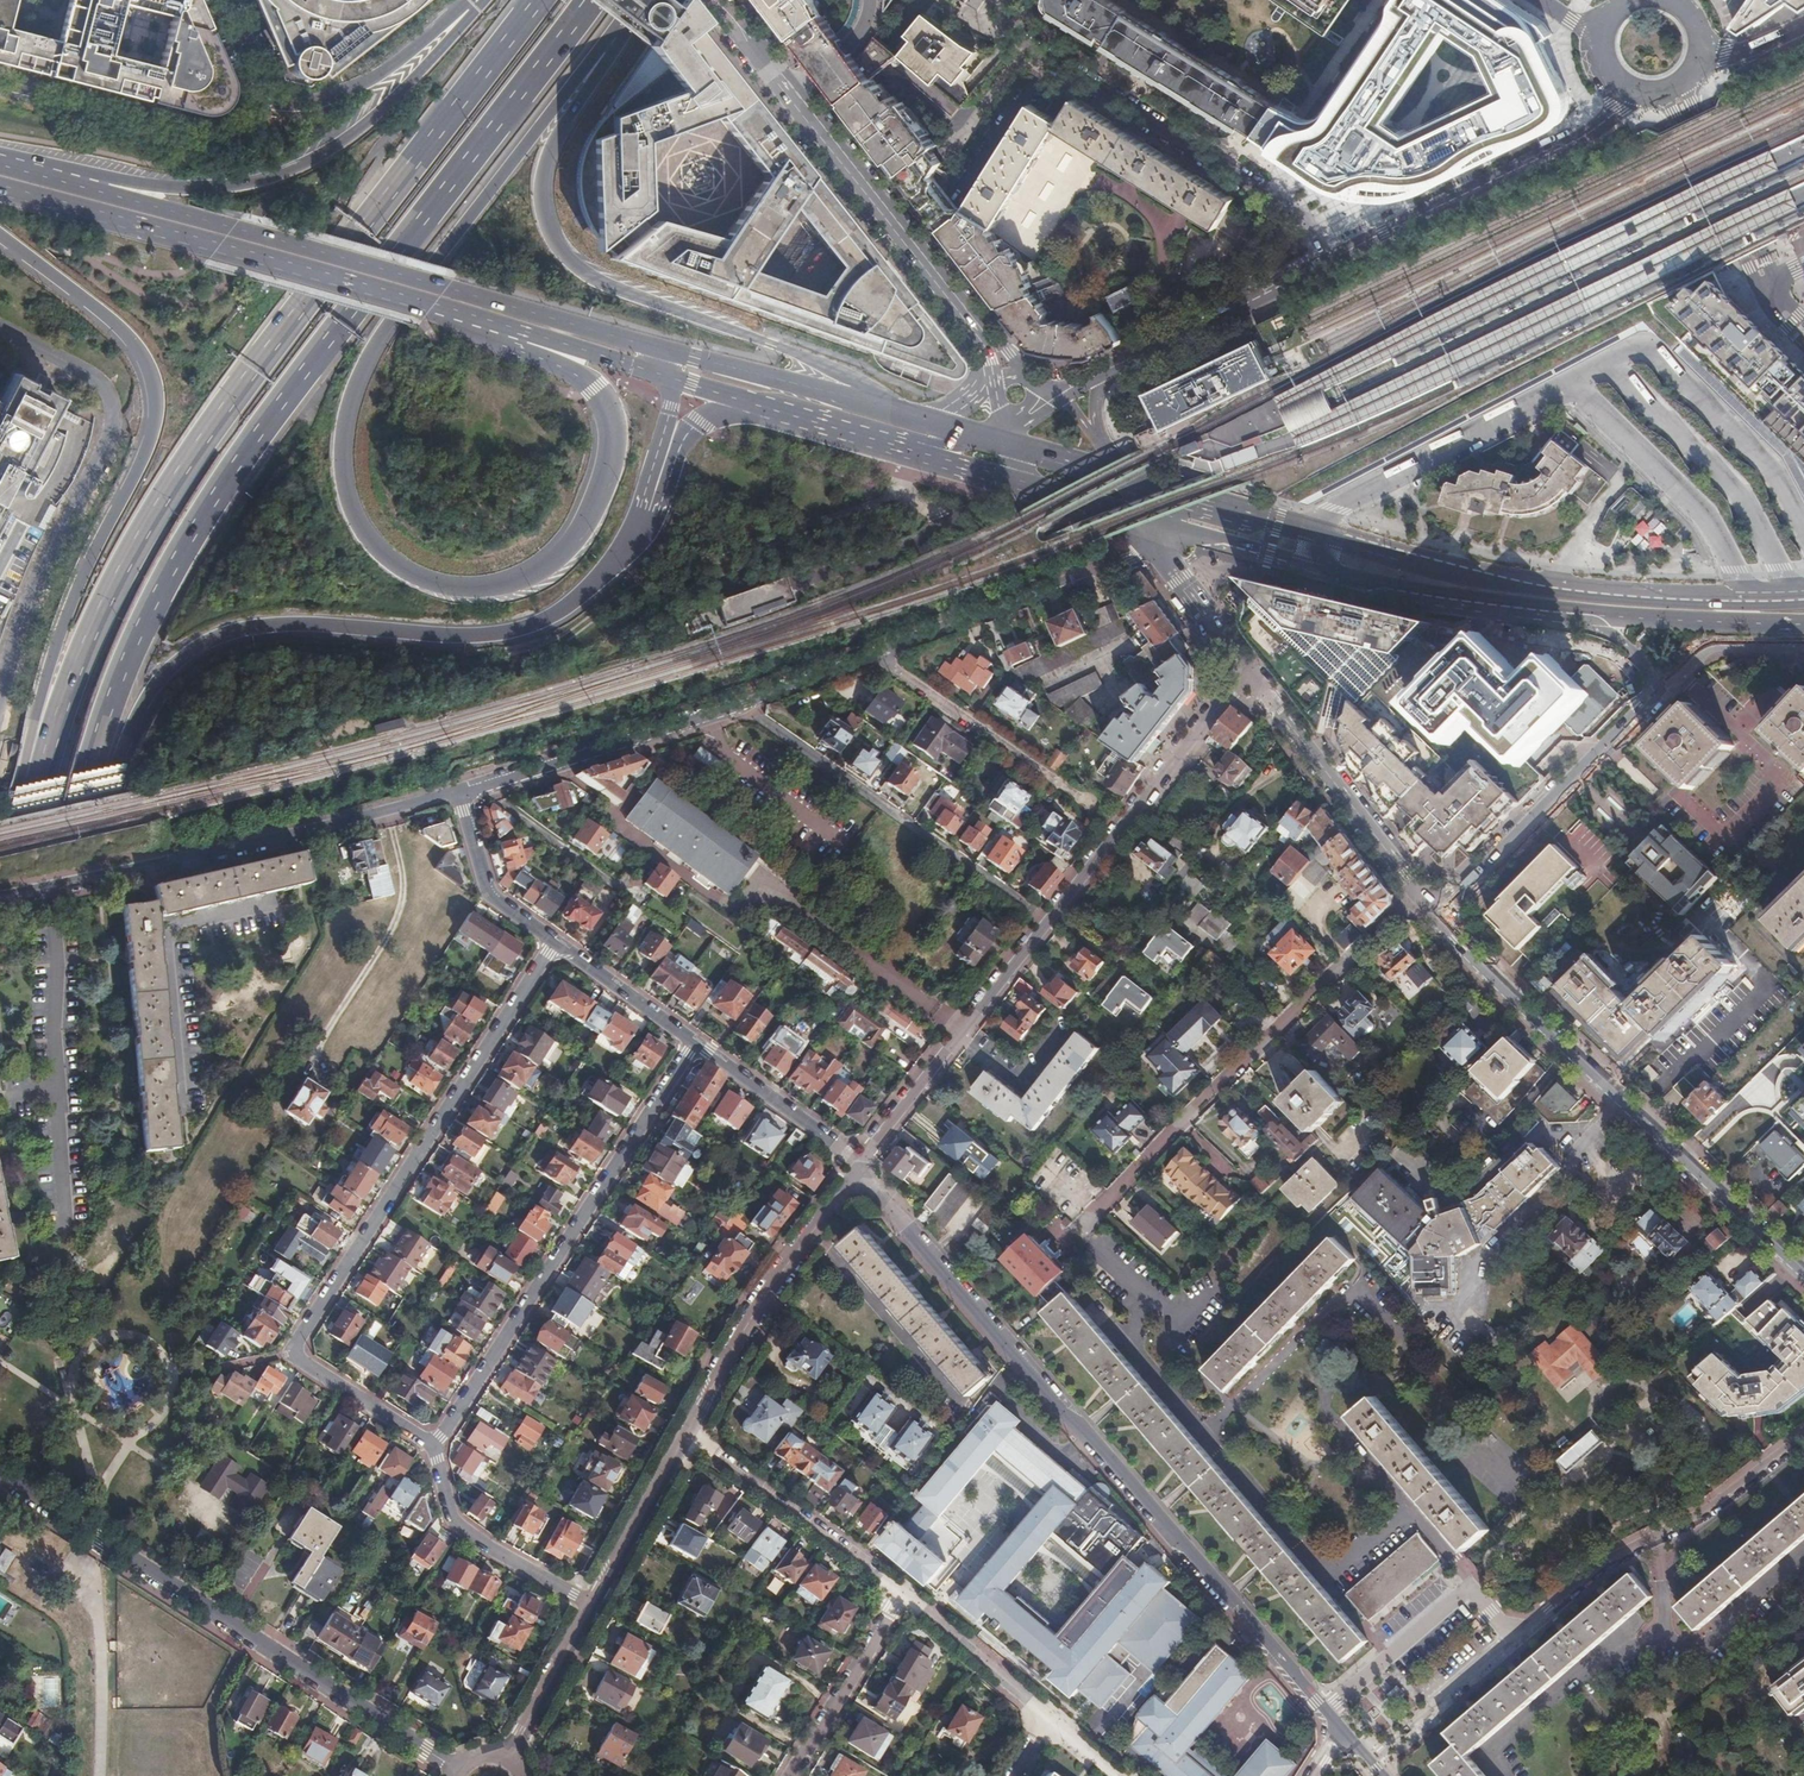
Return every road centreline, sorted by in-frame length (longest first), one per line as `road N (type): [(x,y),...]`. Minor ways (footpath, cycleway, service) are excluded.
road 1 (motorway): [(61,1031),(58,955),(83,801),(125,674),(175,570),(333,330),(604,0)]
road 2 (motorway): [(460,316),(584,379),(601,403),(610,436),(598,493),(566,550),(531,577),(485,591),(425,585),(367,545),(343,495),(342,417),(366,355),(408,296),(601,47)]
road 3 (motorway): [(61,1031),(109,795),(130,731),(178,660),(213,639),(272,625),(477,637),(530,627),(574,600),(629,543),(669,448)]
road 4 (motorway): [(32,810),(18,874),(19,1070),(108,1596),(114,1775)]
road 5 (motorway): [(546,0),(271,337),(126,546),(58,699),(32,810)]
road 6 (motorway): [(168,1775),(157,1538),(61,1031)]
road 7 (residential): [(1150,546),(738,701),(461,793)]
road 8 (residential): [(859,1160),(874,1189),(1325,1712)]
road 9 (motorway): [(0,241),(120,332),(139,357),(153,401),(145,450),(78,578),(37,712),(24,772),(32,810)]
road 10 (primary): [(1803,605),(1673,604),(1489,583),(1166,493)]
road 11 (residential): [(1242,671),(859,1160)]
road 12 (motorway): [(898,413),(842,376),(596,279),(570,260),(553,235),(546,173),(555,141),(599,72),(601,47)]
road 13 (primary): [(670,350),(101,193)]
road 14 (residential): [(0,1476),(458,1774)]
road 15 (residential): [(1803,1272),(1434,921)]
road 16 (residential): [(290,1352),(556,942)]
road 17 (residential): [(435,1446),(692,1042)]
road 18 (primary): [(0,190),(460,316)]
road 19 (residential): [(1076,1232),(1411,894)]
road 20 (residential): [(461,793),(0,896)]
road 21 (motorway): [(482,0),(417,75),(320,154),(228,188),(126,184),(101,193)]
road 22 (primary): [(1157,526),(1363,583),(1484,607),(1589,617)]
road 23 (residential): [(0,682),(38,574),(112,418),(94,380),(0,331)]
road 24 (residential): [(1803,1435),(1693,1521),(1606,1564),(1514,1635)]
road 25 (residential): [(1048,53),(1271,194),(1333,257)]
road 26 (residential): [(1333,257),(1595,131),(1634,90)]
road 27 (residential): [(859,1160),(776,1276),(684,1434)]
road 28 (residential): [(790,95),(988,337)]
road 29 (residential): [(1434,921),(1652,699)]
road 30 (unclassified): [(257,98),(235,130),(198,140),(0,90)]
road 31 (residential): [(901,1593),(684,1434)]
road 32 (residential): [(1097,376),(1333,257)]
road 33 (residential): [(1514,1635),(1471,1586),(1325,1712)]
road 34 (motorway): [(472,0),(363,85),(311,103),(257,98)]
road 35 (residential): [(435,1446),(452,1522),(591,1607)]
road 36 (residential): [(1411,894),(1268,705)]
road 37 (primary): [(898,413),(670,350)]
road 38 (unclassified): [(1662,91),(1761,294)]
road 39 (primary): [(460,316),(670,378)]
road 40 (primary): [(1589,617),(1803,624)]
road 41 (residential): [(692,1042),(859,1160)]
road 42 (residential): [(684,1434),(591,1607)]
road 43 (residential): [(1370,1764),(1514,1635)]
road 44 (residential): [(1048,1716),(901,1593)]
road 45 (unclassified): [(1764,253),(1680,82)]
road 46 (residential): [(461,793),(490,895),(556,942)]
road 47 (residential): [(885,1618),(790,1775)]
road 48 (residential): [(591,1607),(507,1759)]
road 49 (residential): [(290,1352),(435,1446)]
road 50 (residential): [(1652,699),(1706,651),(1803,651)]
road 51 (residential): [(556,942),(692,1042)]
road 52 (residential): [(1048,53),(960,194)]
road 53 (residential): [(1242,671),(1150,546)]
road 54 (primary): [(751,404),(892,446)]
road 55 (primary): [(1024,486),(1157,526)]
road 56 (primary): [(892,446),(1024,486)]
road 57 (primary): [(1124,479),(997,438)]
road 58 (residential): [(790,95),(854,48),(872,0)]
road 59 (residential): [(710,0),(790,95)]

